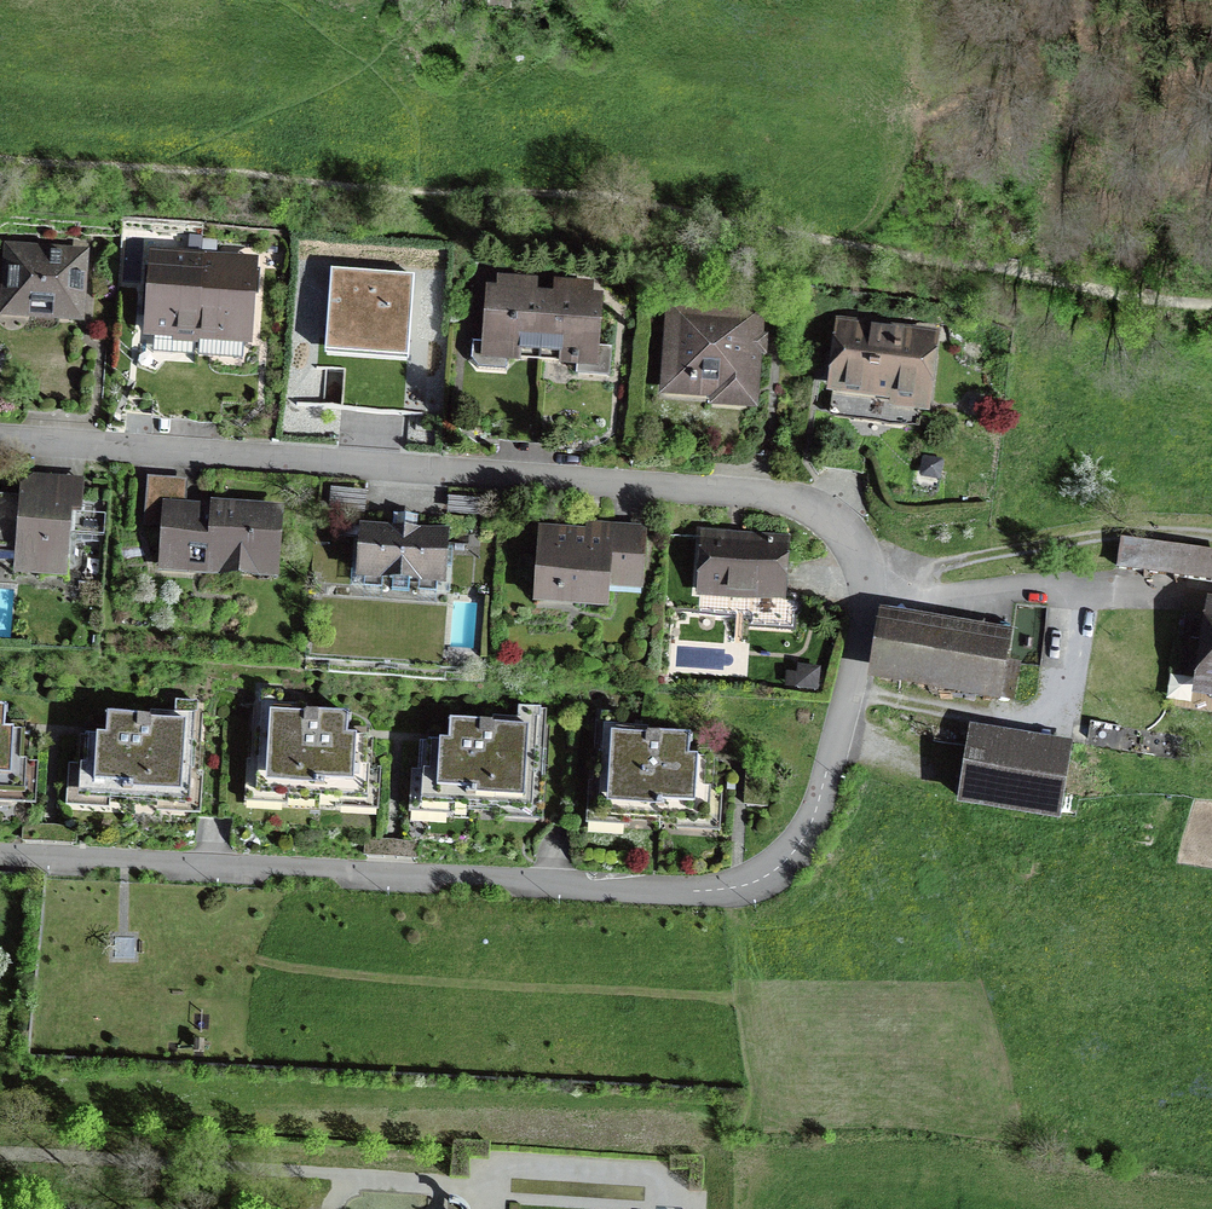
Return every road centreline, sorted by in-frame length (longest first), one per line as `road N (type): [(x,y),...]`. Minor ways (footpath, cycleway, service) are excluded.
road 1 (residential): [(0,855),(607,889),(745,885),(776,871),(809,829),(867,602),(861,562),(842,532),(782,499),(0,438)]
road 2 (track): [(1211,536),(1123,532),(968,559),(866,589)]

